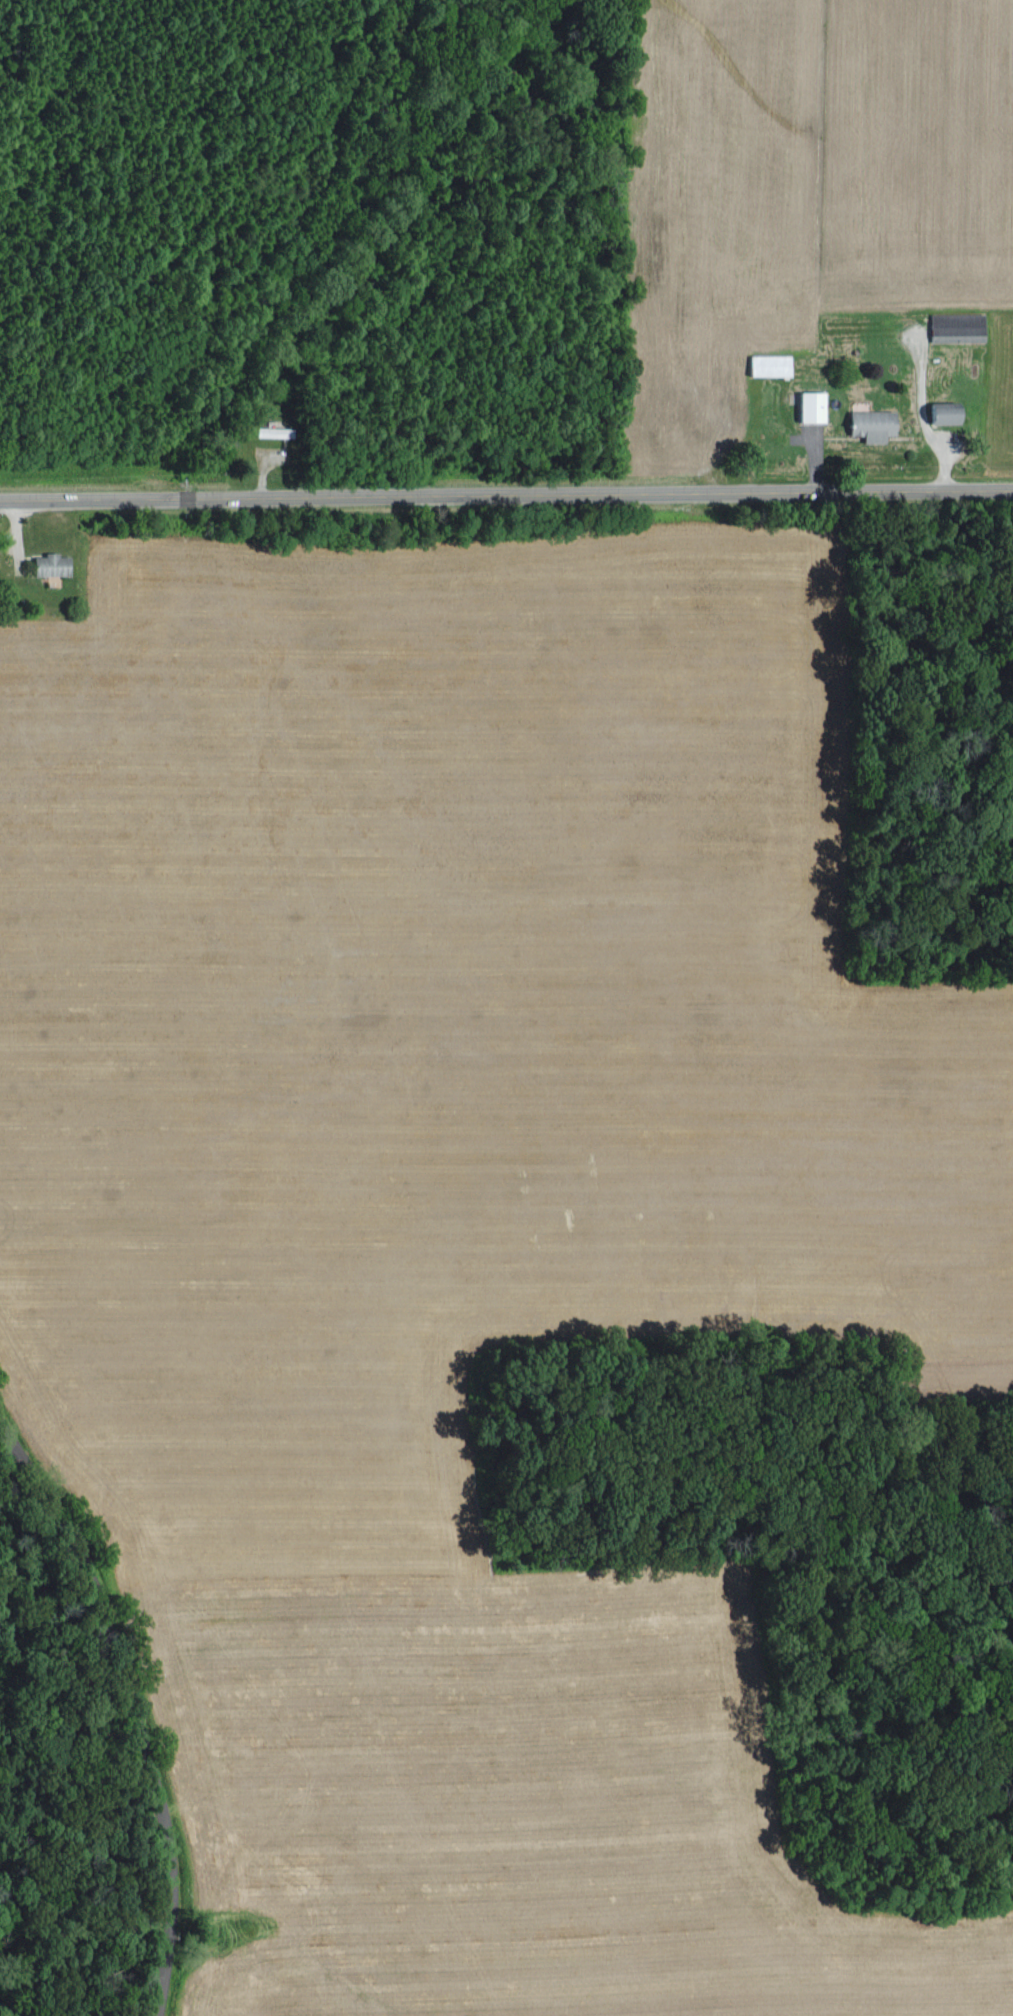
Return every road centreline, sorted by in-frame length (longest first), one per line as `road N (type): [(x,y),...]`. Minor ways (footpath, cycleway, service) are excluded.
road 1 (secondary): [(0,500),(1012,490)]
road 2 (residential): [(158,2015),(171,1878),(140,1727),(94,1585),(0,1419)]

